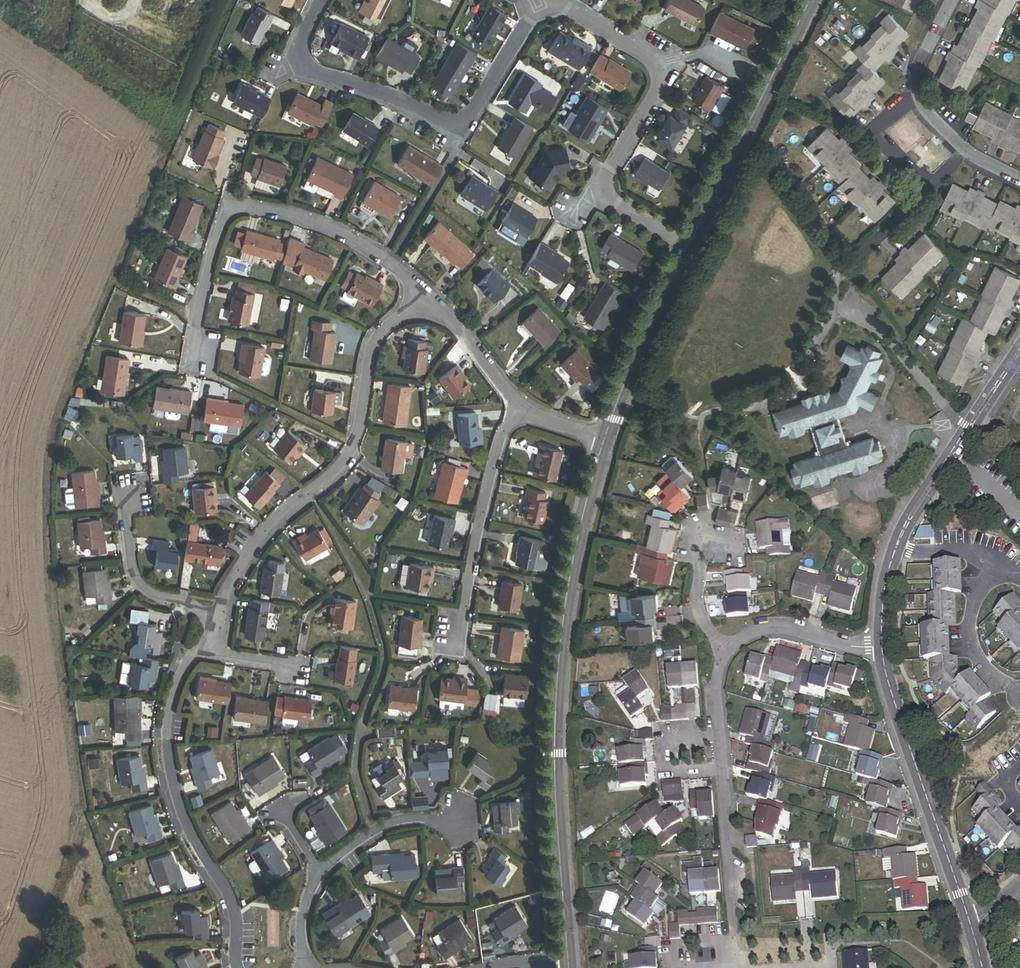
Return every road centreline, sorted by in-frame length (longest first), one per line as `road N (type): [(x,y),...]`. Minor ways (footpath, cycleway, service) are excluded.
road 1 (tertiary): [(567,964),(554,777),(557,654),(603,442)]
road 2 (residential): [(879,651),(780,628),(725,648),(714,689),(730,906)]
road 3 (residential): [(432,298),(376,342),(357,446),(345,466),(269,528),(217,610)]
road 4 (residential): [(542,0),(470,119),(453,123),(302,71),(299,40),(319,0)]
road 5 (residential): [(432,298),(390,263),(327,229),(237,209),(223,221),(196,313),(196,368)]
road 6 (residential): [(194,653),(163,719),(166,774),(182,826),(234,925),(235,967)]
road 7 (residential): [(971,928),(879,651)]
road 8 (tertiary): [(686,253),(811,0)]
road 9 (residential): [(609,171),(656,94),(657,71),(650,57),(550,0)]
road 10 (residential): [(1019,182),(962,152),(919,105),(914,78),(949,0)]
road 11 (residential): [(523,411),(504,439),(460,637)]
road 12 (residential): [(897,545),(1019,348)]
road 13 (tertiary): [(603,442),(686,253)]
road 14 (residential): [(217,610),(144,591),(131,572),(124,521),(133,495)]
road 15 (residential): [(320,877),(393,820),(460,821)]
road 16 (residential): [(523,411),(432,298)]
road 17 (residential): [(985,572),(969,614),(969,643),(986,670),(1019,690)]
road 18 (residential): [(686,253),(617,210),(609,171)]

